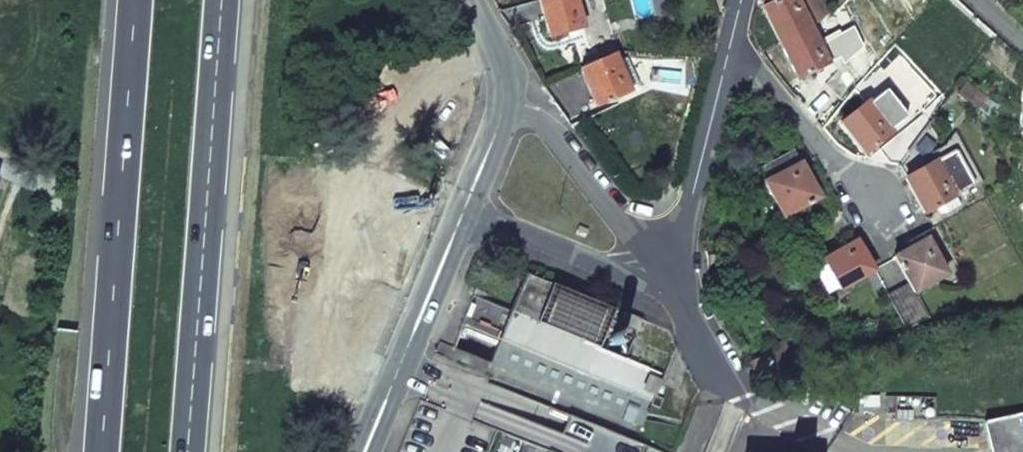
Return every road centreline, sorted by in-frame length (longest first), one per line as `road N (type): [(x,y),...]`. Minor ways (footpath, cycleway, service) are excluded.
road 1 (trunk): [(189,451),(228,0)]
road 2 (trunk): [(133,0),(97,451)]
road 3 (residential): [(464,215),(367,451)]
road 4 (residential): [(665,281),(511,78)]
road 5 (residential): [(731,47),(896,233)]
road 6 (residential): [(731,47),(665,281)]
road 7 (residential): [(464,215),(620,276),(665,281)]
road 8 (residential): [(511,78),(507,113),(464,215)]

